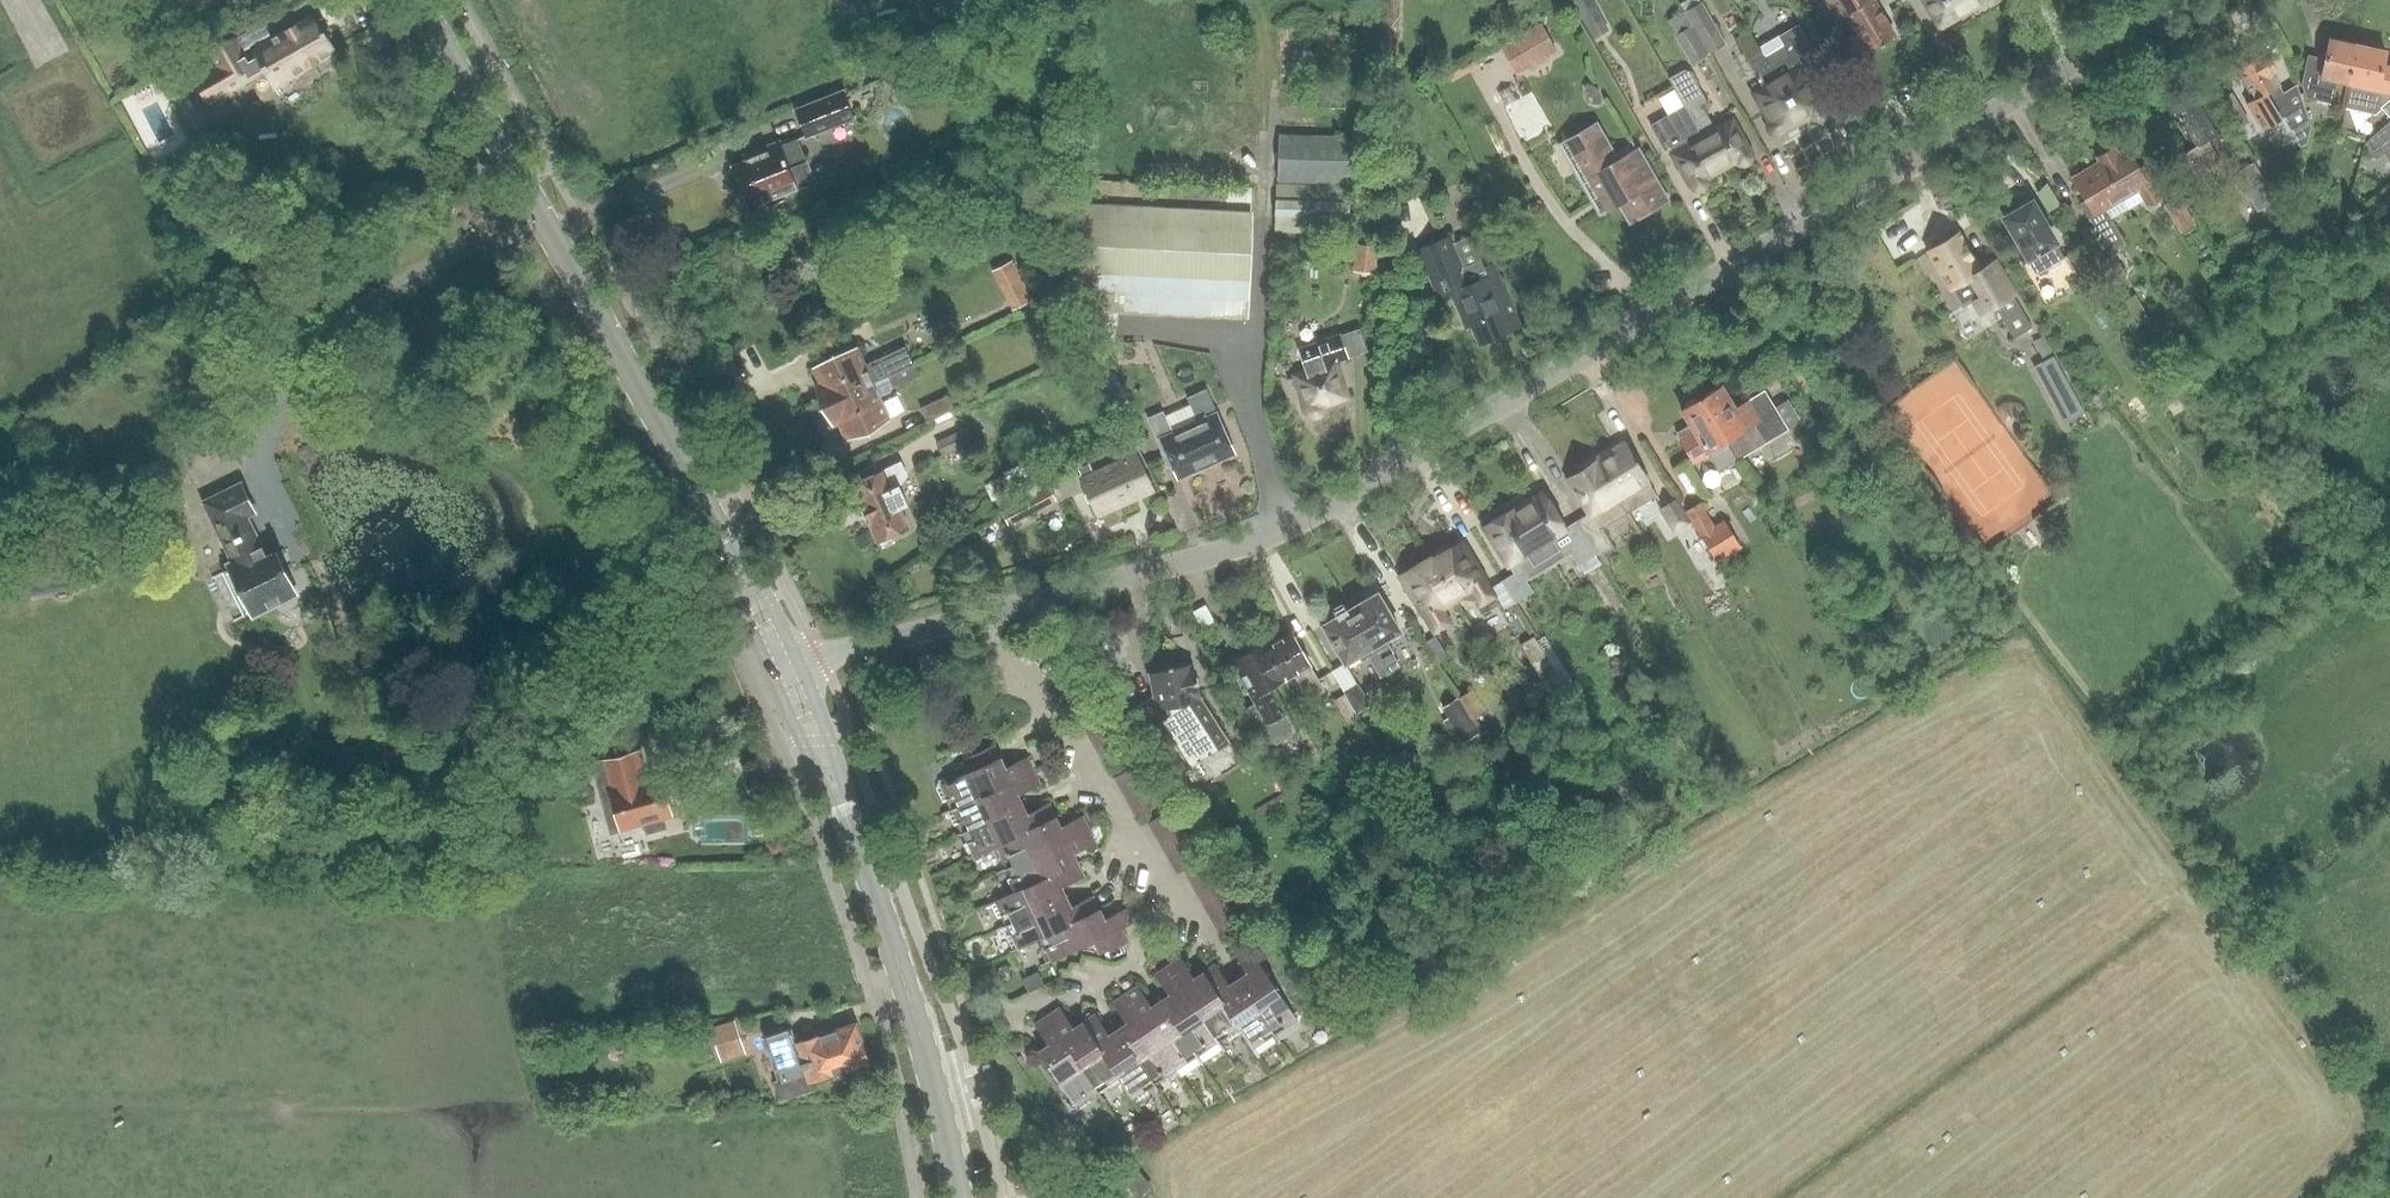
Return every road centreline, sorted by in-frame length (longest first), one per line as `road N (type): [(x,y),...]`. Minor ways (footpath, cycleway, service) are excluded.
road 1 (unclassified): [(992,601),(1258,510),(2171,0)]
road 2 (secondary): [(792,669),(416,0)]
road 3 (secondary): [(960,1197),(922,1042),(792,669)]
road 4 (residential): [(992,601),(1176,931),(1093,989),(1029,1008)]
road 5 (unclassified): [(792,669),(992,601)]

